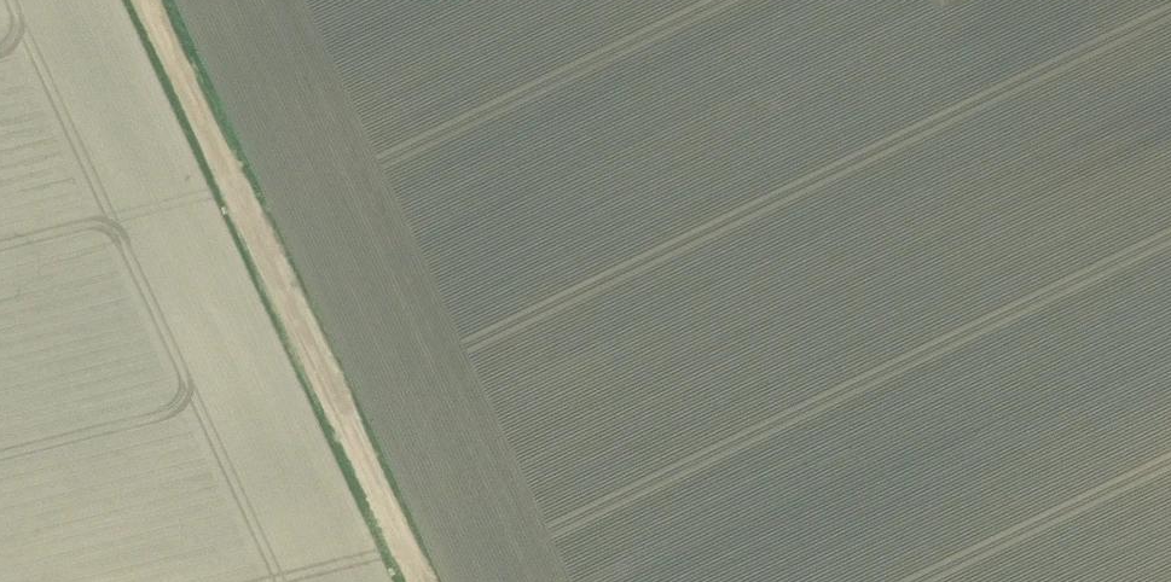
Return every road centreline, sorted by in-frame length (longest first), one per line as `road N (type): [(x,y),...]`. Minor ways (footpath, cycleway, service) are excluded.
road 1 (track): [(149,0),(423,581)]

